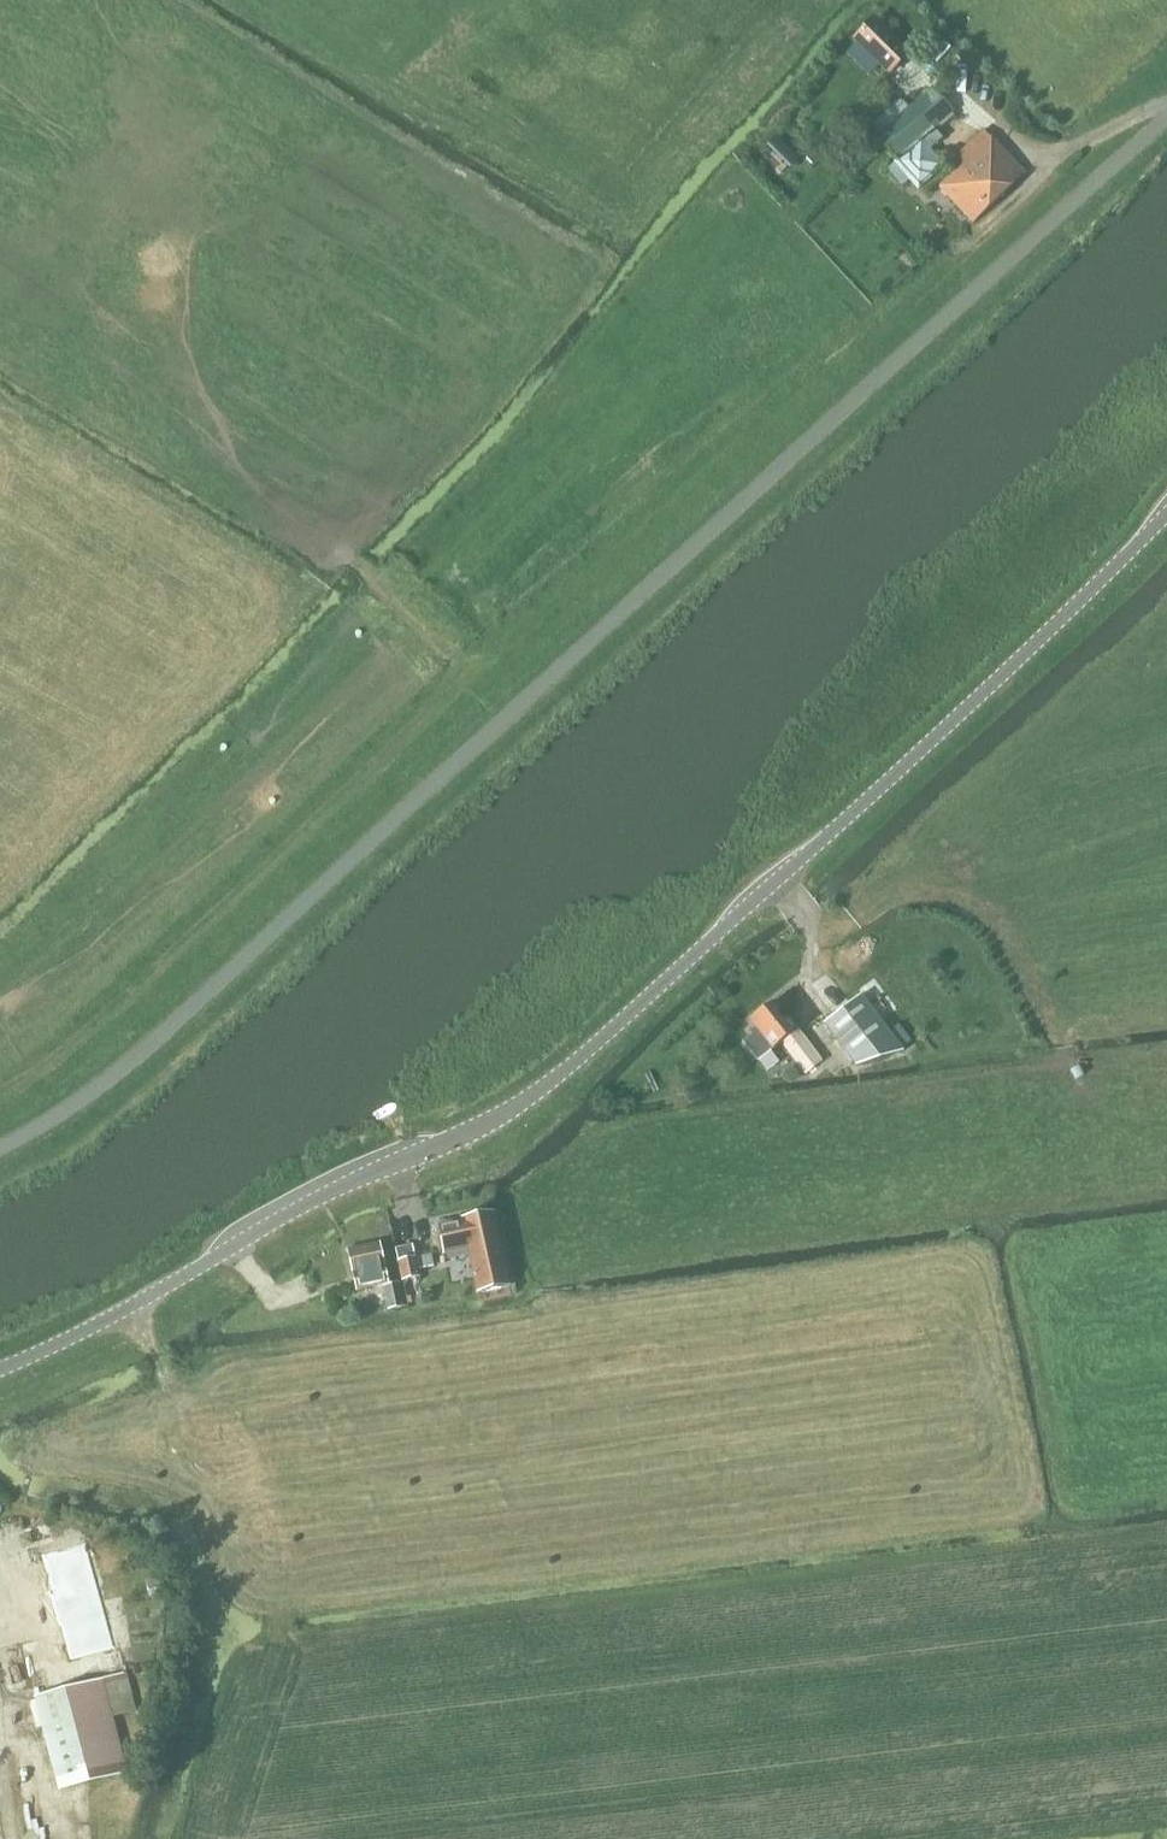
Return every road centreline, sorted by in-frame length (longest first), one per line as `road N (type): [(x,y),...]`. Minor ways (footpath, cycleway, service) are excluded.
road 1 (unclassified): [(0,1151),(65,1123),(354,871),(1166,120)]
road 2 (unclassified): [(0,1375),(136,1313),(301,1208),(484,1129),(554,1082),(1021,662),(1166,514)]

